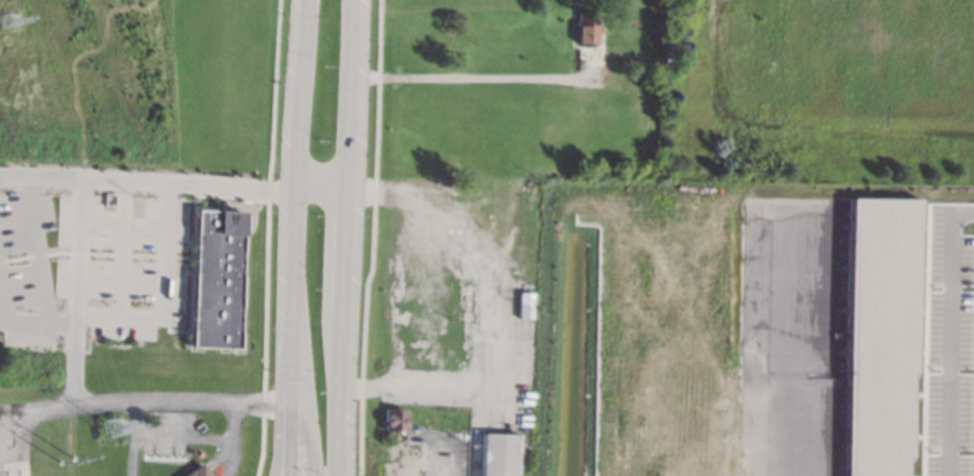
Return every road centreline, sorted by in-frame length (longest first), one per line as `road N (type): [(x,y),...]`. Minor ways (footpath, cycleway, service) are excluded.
road 1 (primary): [(340,475),(356,0)]
road 2 (primary): [(307,0),(296,321)]
road 3 (primary): [(298,269),(313,475)]

